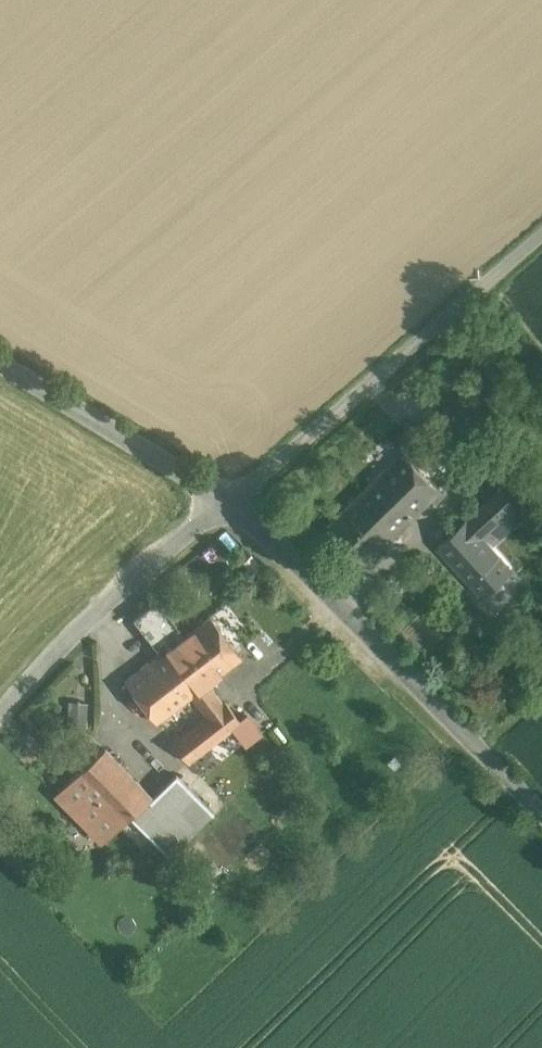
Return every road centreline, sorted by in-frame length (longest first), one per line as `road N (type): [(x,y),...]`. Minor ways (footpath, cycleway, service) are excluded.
road 1 (tertiary): [(228,501),(541,817)]
road 2 (unclassified): [(228,501),(541,238)]
road 3 (unclassified): [(0,719),(121,589),(228,501)]
road 4 (tertiary): [(0,365),(228,501)]

